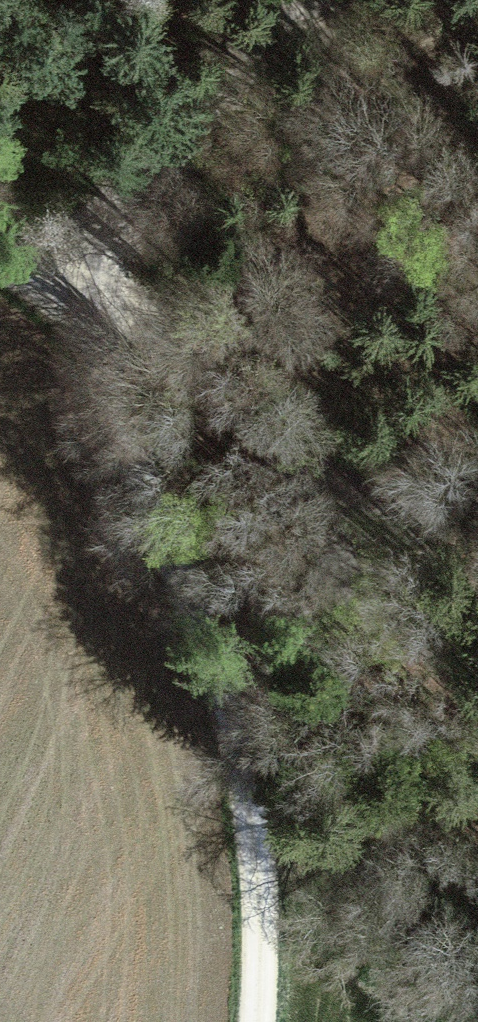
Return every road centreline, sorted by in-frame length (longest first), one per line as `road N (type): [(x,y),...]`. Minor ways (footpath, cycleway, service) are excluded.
road 1 (unclassified): [(327,0),(247,81),(89,290),(249,758),(277,1021)]
road 2 (track): [(0,267),(89,290),(361,538),(477,492)]
road 3 (track): [(249,758),(274,664),(361,538)]

